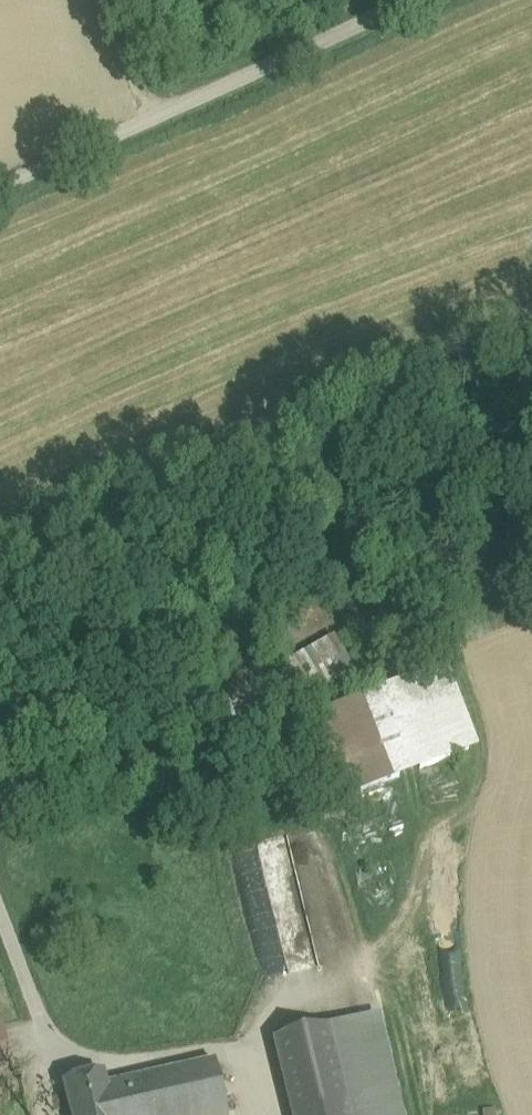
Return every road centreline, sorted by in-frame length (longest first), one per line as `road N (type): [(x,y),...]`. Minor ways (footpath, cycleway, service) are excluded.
road 1 (unclassified): [(0,190),(429,0)]
road 2 (track): [(259,1114),(242,1045),(116,1064),(42,1050)]
road 3 (track): [(102,0),(146,123)]

